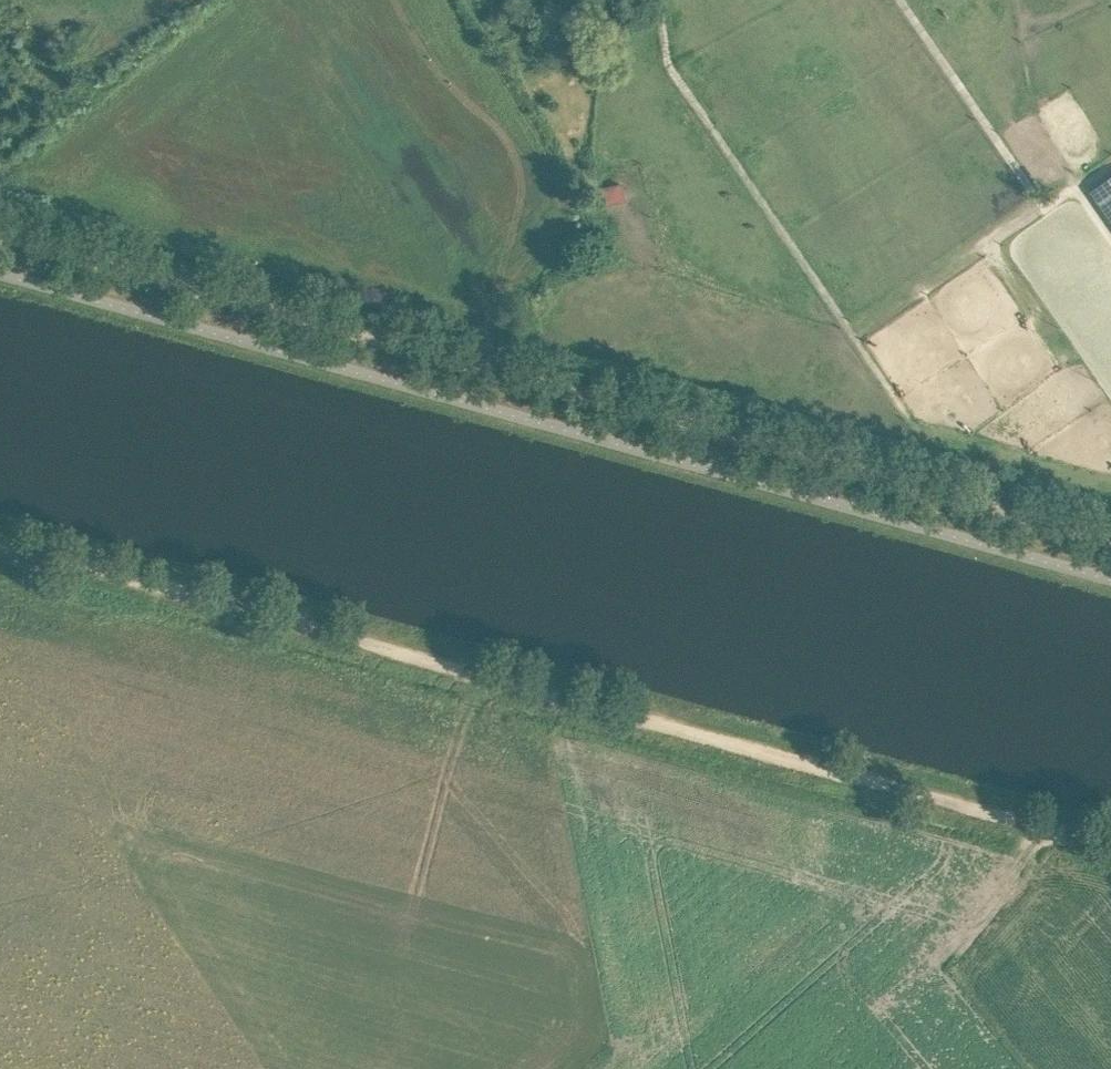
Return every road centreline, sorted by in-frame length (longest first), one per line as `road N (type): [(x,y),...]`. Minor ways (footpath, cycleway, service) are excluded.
road 1 (track): [(1110,543),(0,231)]
road 2 (track): [(0,536),(839,777),(1110,845)]

